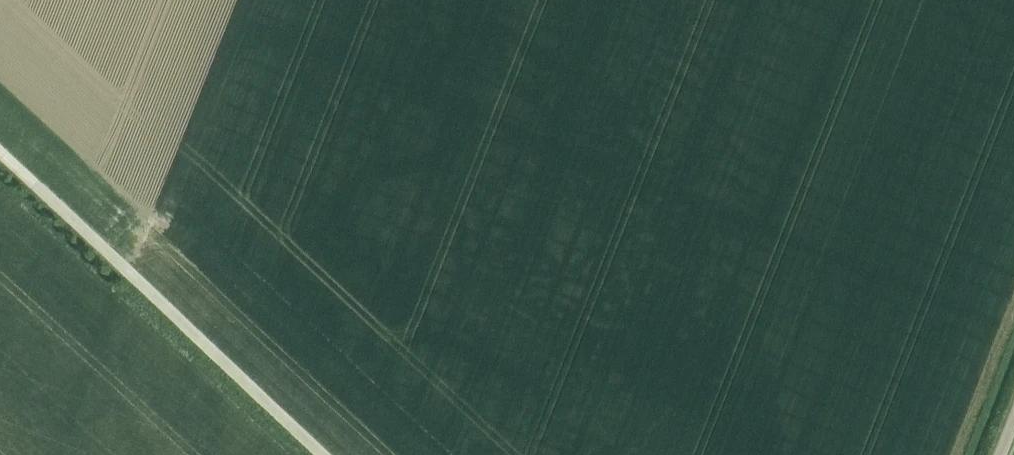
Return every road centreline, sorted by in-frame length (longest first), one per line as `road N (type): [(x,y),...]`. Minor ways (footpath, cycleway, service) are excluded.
road 1 (unclassified): [(324,454),(0,152)]

